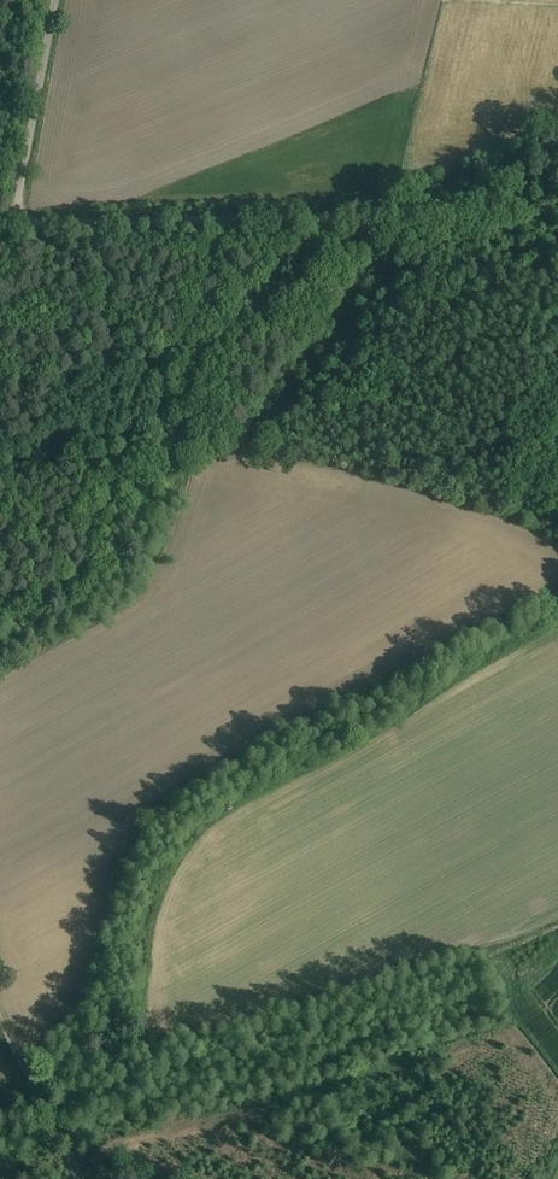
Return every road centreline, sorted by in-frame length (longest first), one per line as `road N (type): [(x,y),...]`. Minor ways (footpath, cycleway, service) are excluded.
road 1 (unclassified): [(557,208),(18,225)]
road 2 (unclassified): [(54,0),(18,225)]
road 3 (track): [(81,1178),(0,1018)]

